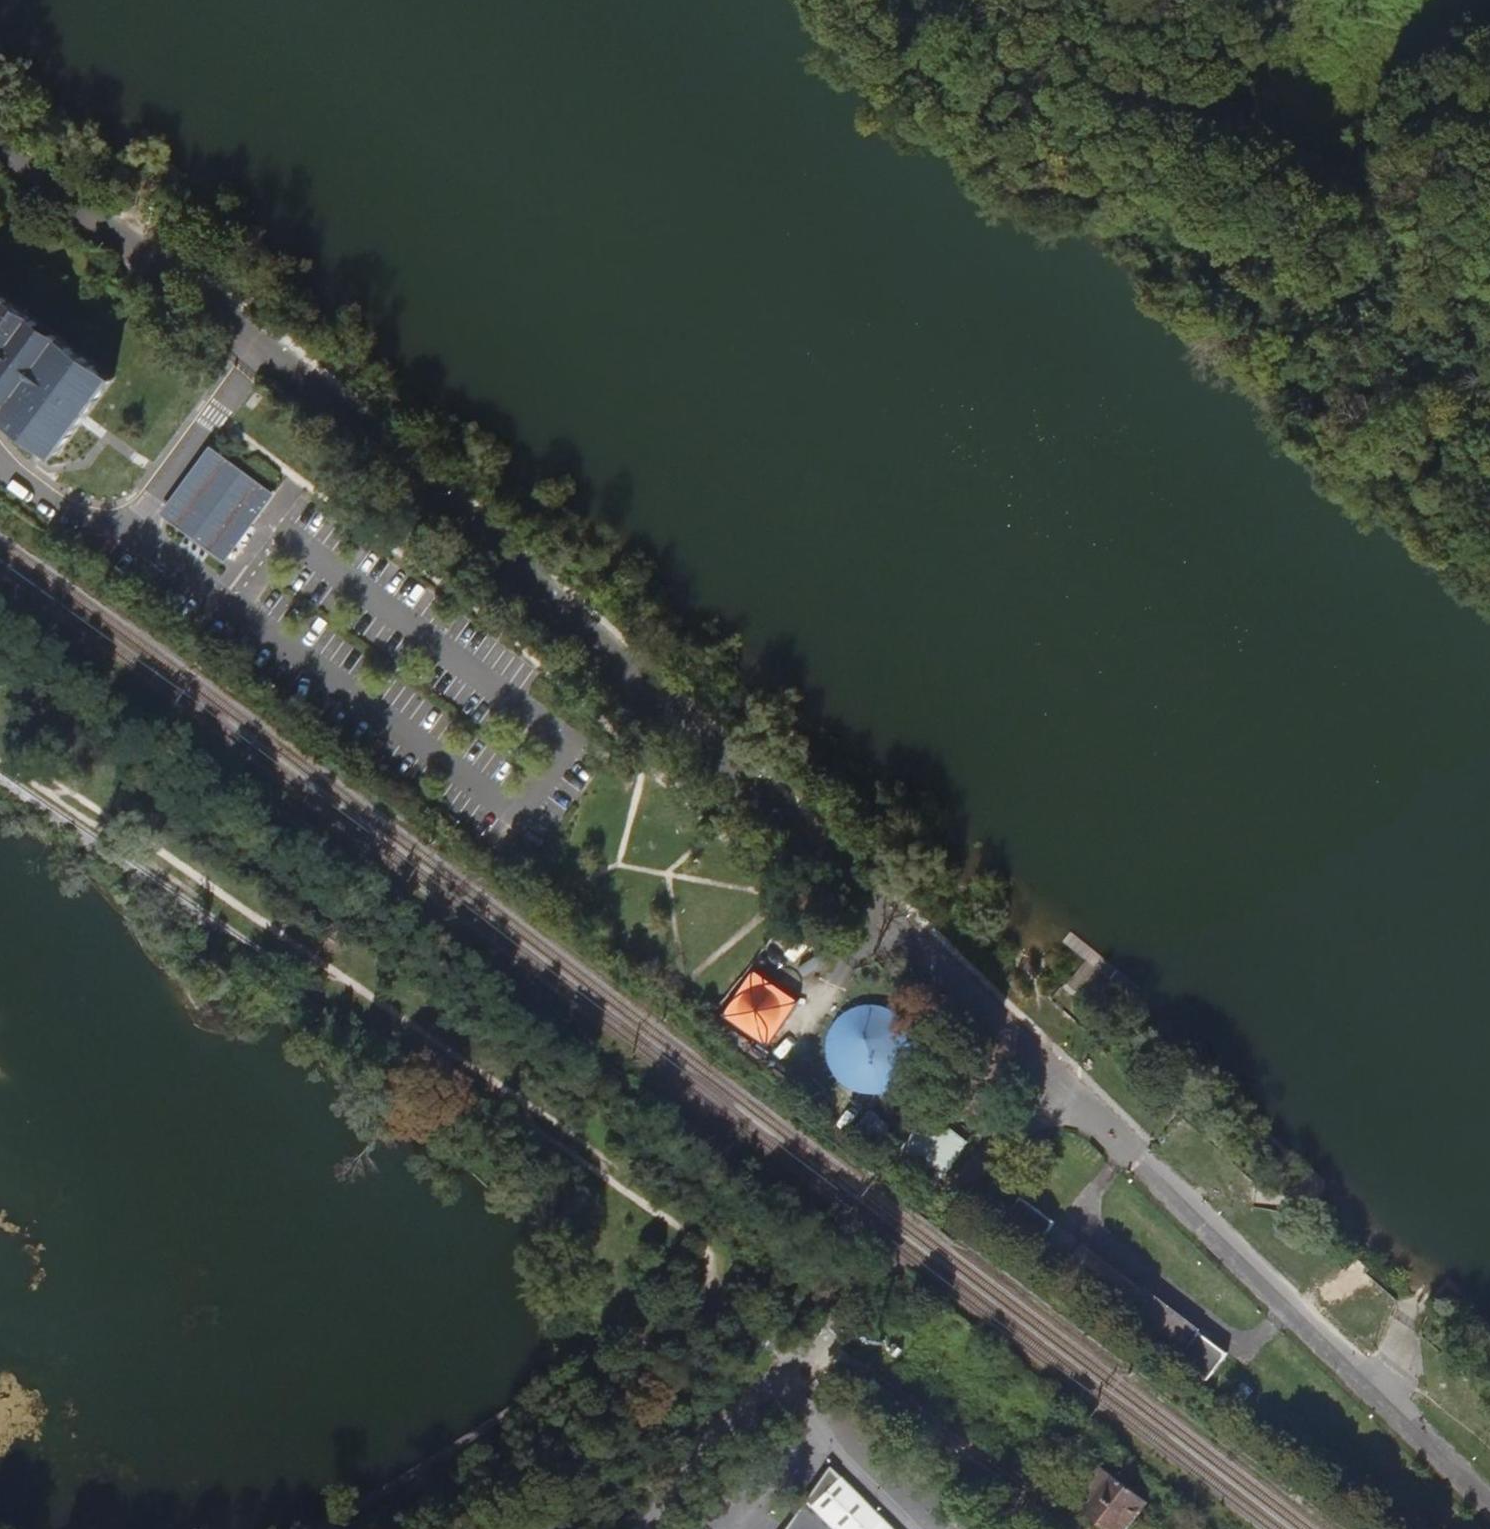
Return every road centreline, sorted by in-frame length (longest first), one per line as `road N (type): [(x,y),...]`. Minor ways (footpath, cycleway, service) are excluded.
road 1 (unclassified): [(658,1528),(781,1349),(929,1220),(1058,1082)]

